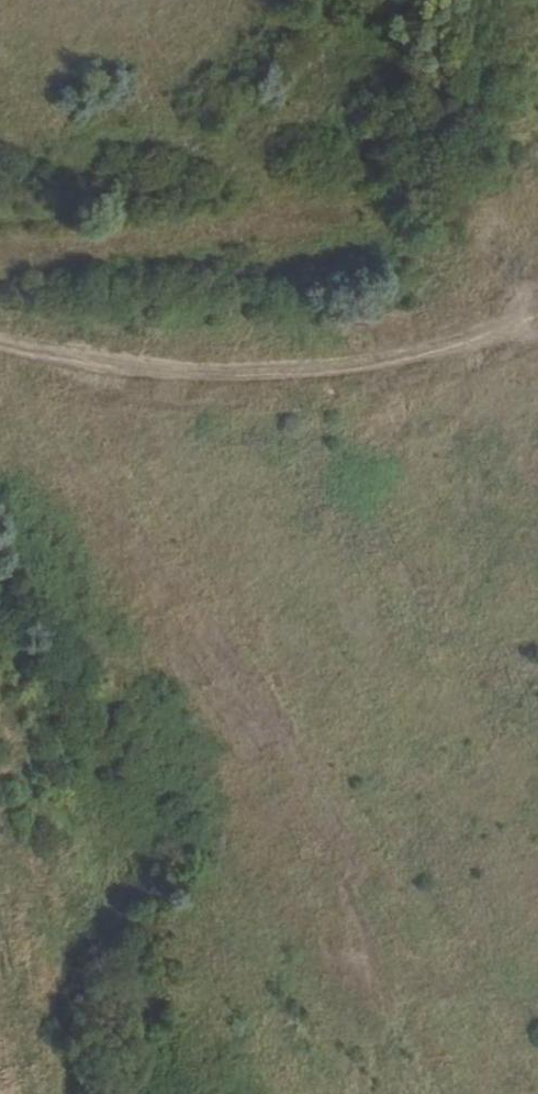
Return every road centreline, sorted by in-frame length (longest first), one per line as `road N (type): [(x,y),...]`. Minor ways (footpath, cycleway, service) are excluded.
road 1 (track): [(537,226),(0,254)]

